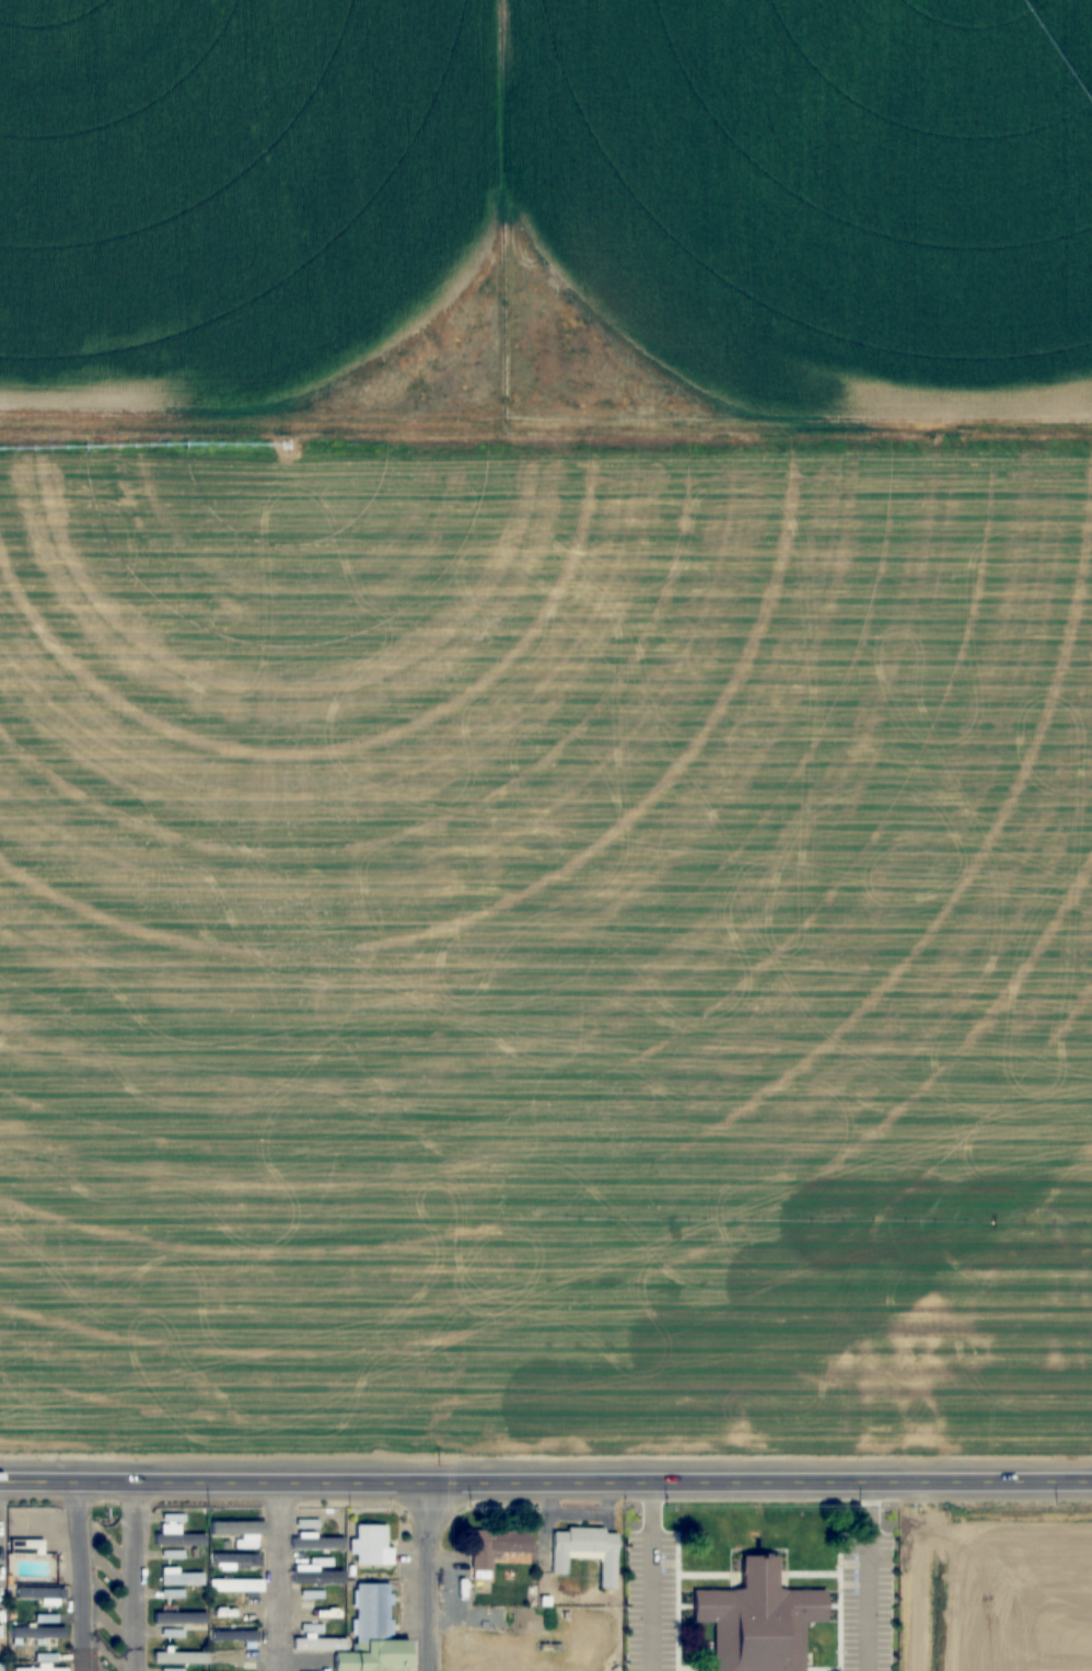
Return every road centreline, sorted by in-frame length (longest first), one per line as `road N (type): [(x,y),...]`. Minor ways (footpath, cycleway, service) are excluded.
road 1 (secondary): [(1091,1481),(0,1477)]
road 2 (residential): [(431,1670),(430,1479)]

